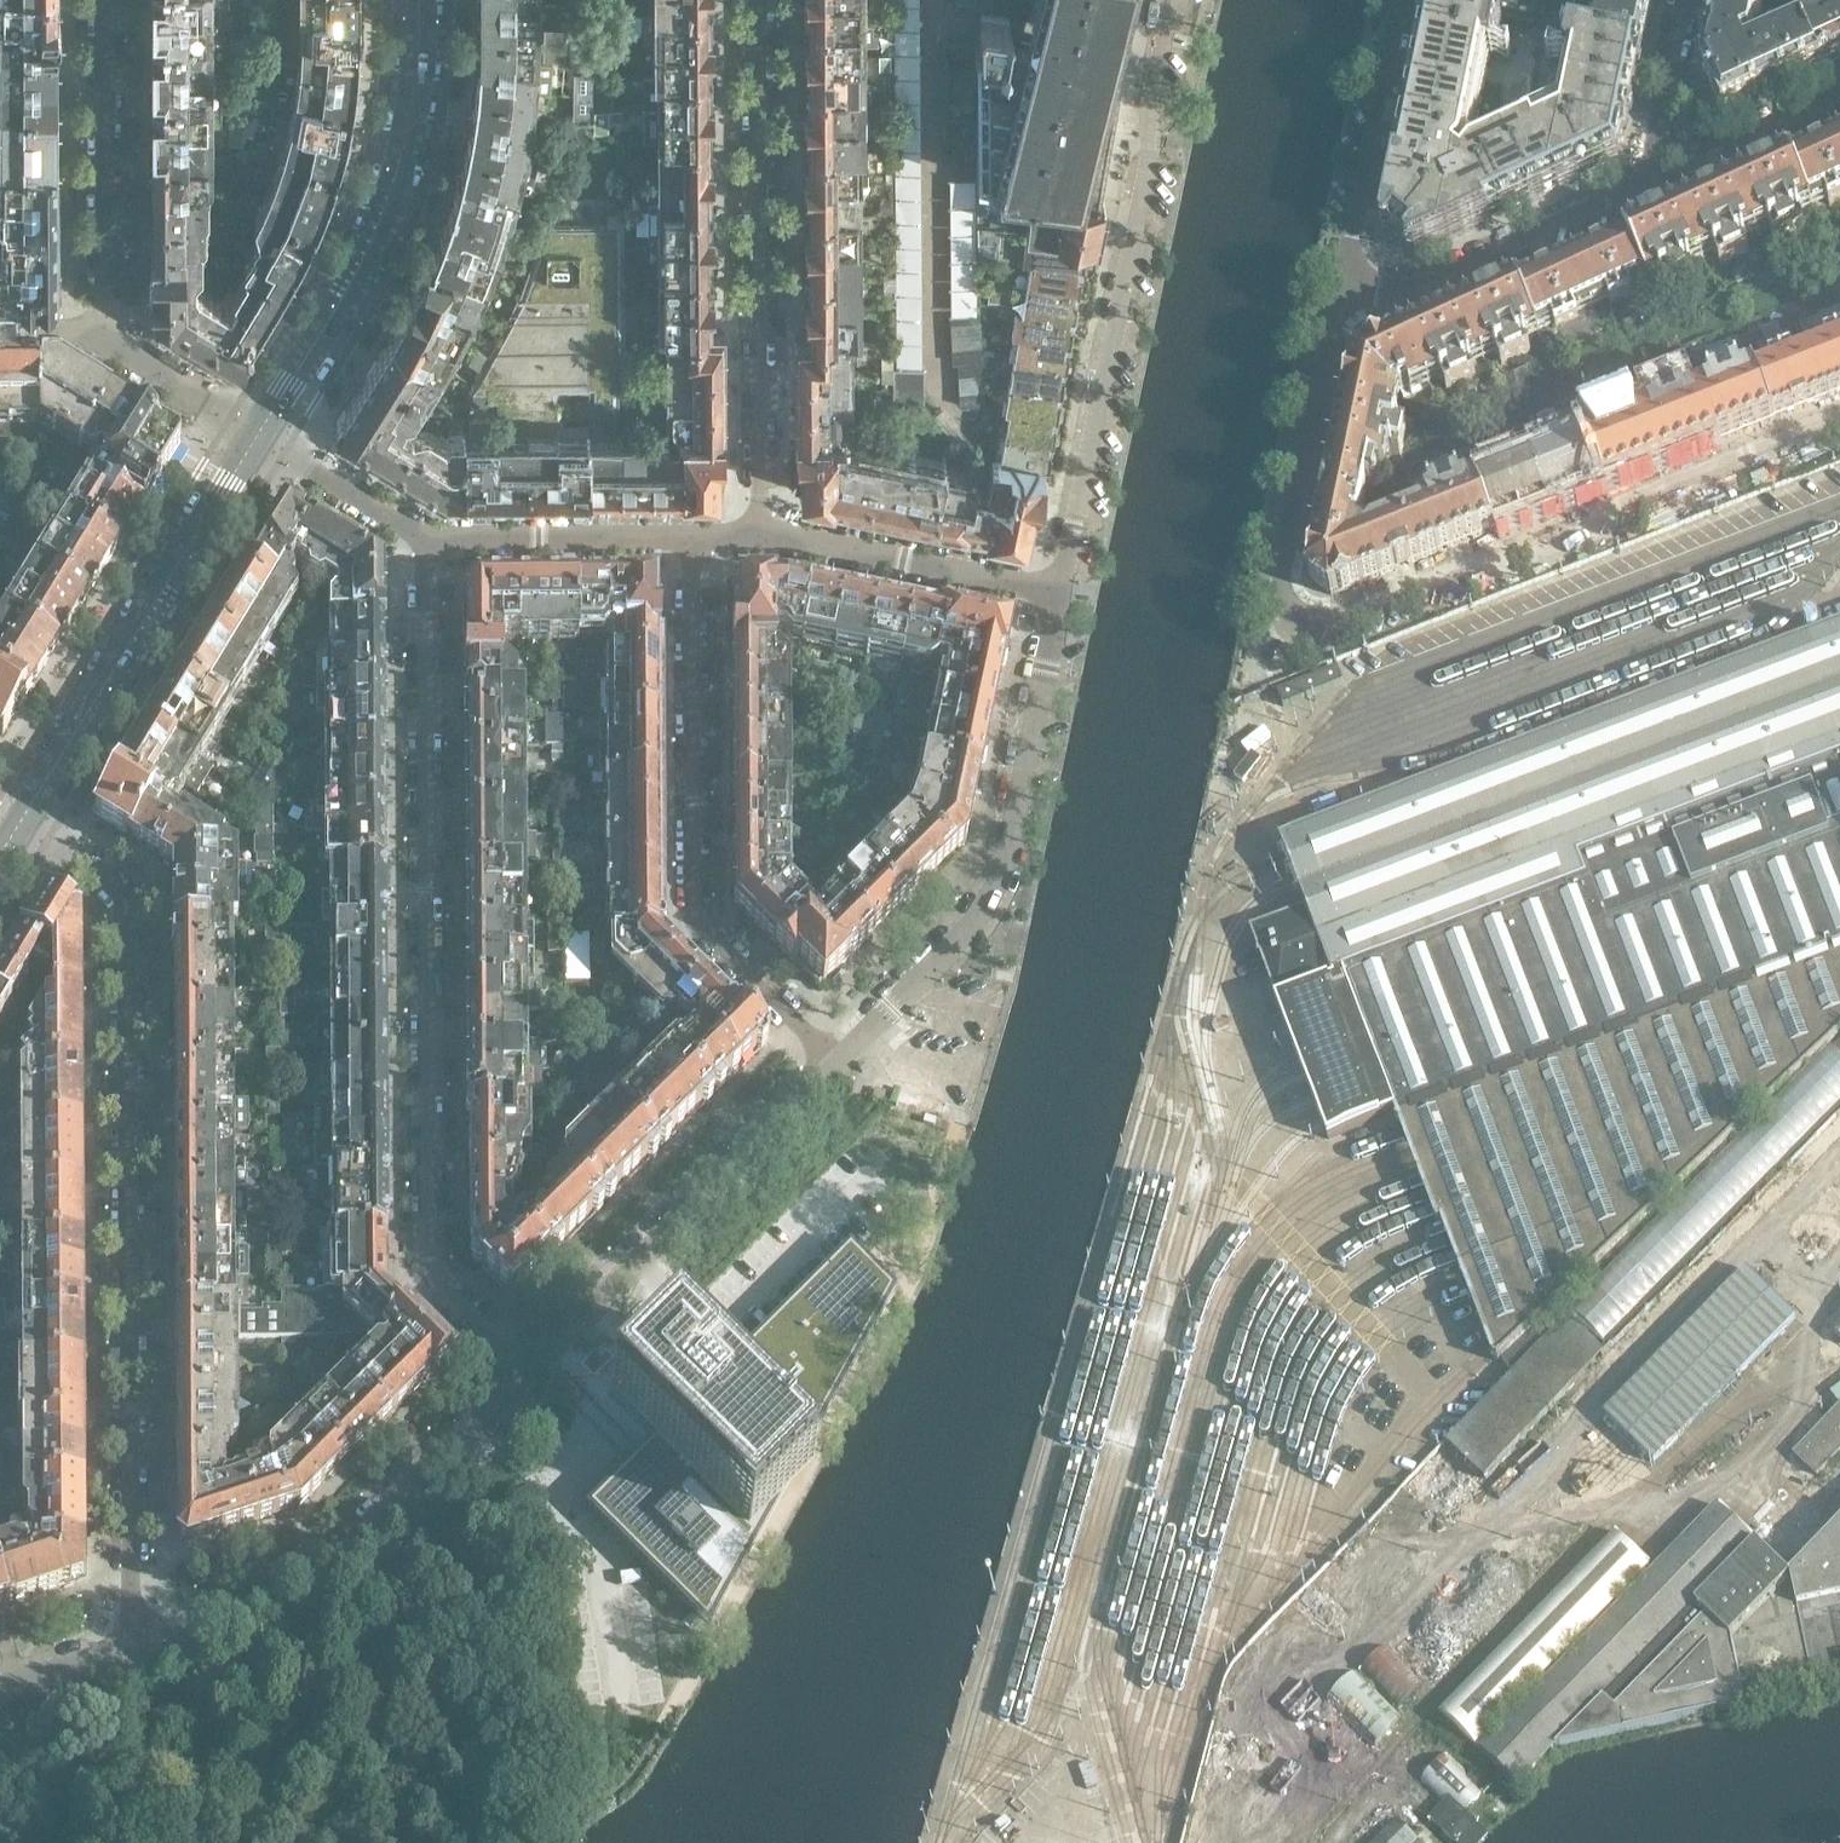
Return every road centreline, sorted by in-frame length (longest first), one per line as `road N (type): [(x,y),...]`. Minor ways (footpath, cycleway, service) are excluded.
road 1 (residential): [(1839,1089),(1480,1435),(1654,1621),(1839,1485)]
road 2 (residential): [(1839,422),(1600,515),(1582,541),(1507,572),(1479,559),(1307,625),(1291,615),(1279,592),(1343,288)]
road 3 (residential): [(17,829),(109,886),(131,924),(132,1640)]
road 4 (residential): [(520,1369),(429,1261),(431,535)]
road 5 (residential): [(1169,0),(1149,97),(1151,152),(1059,590)]
road 6 (residential): [(689,534),(692,921),(838,1062)]
road 7 (residential): [(838,1062),(968,926),(1002,870),(1059,590)]
road 8 (residential): [(758,0),(760,532)]
road 9 (residential): [(132,1640),(326,1564),(520,1369)]
road 10 (secondary): [(261,435),(395,200),(422,65),(421,0)]
road 11 (secondary): [(17,829),(261,435)]
road 12 (residential): [(520,1369),(838,1062)]
road 13 (residential): [(1673,175),(1404,300),(1343,288)]
road 14 (residential): [(103,0),(103,332)]
road 15 (residential): [(1059,590),(760,532)]
road 16 (residential): [(1343,288),(1403,0)]
road 17 (residential): [(689,534),(431,535)]
road 18 (residential): [(431,535),(261,435)]
road 19 (residential): [(261,435),(103,332)]
road 20 (residential): [(1839,96),(1673,175)]
road 21 (residential): [(1673,175),(1660,135),(1688,0)]
road 22 (residential): [(0,1688),(132,1640)]

